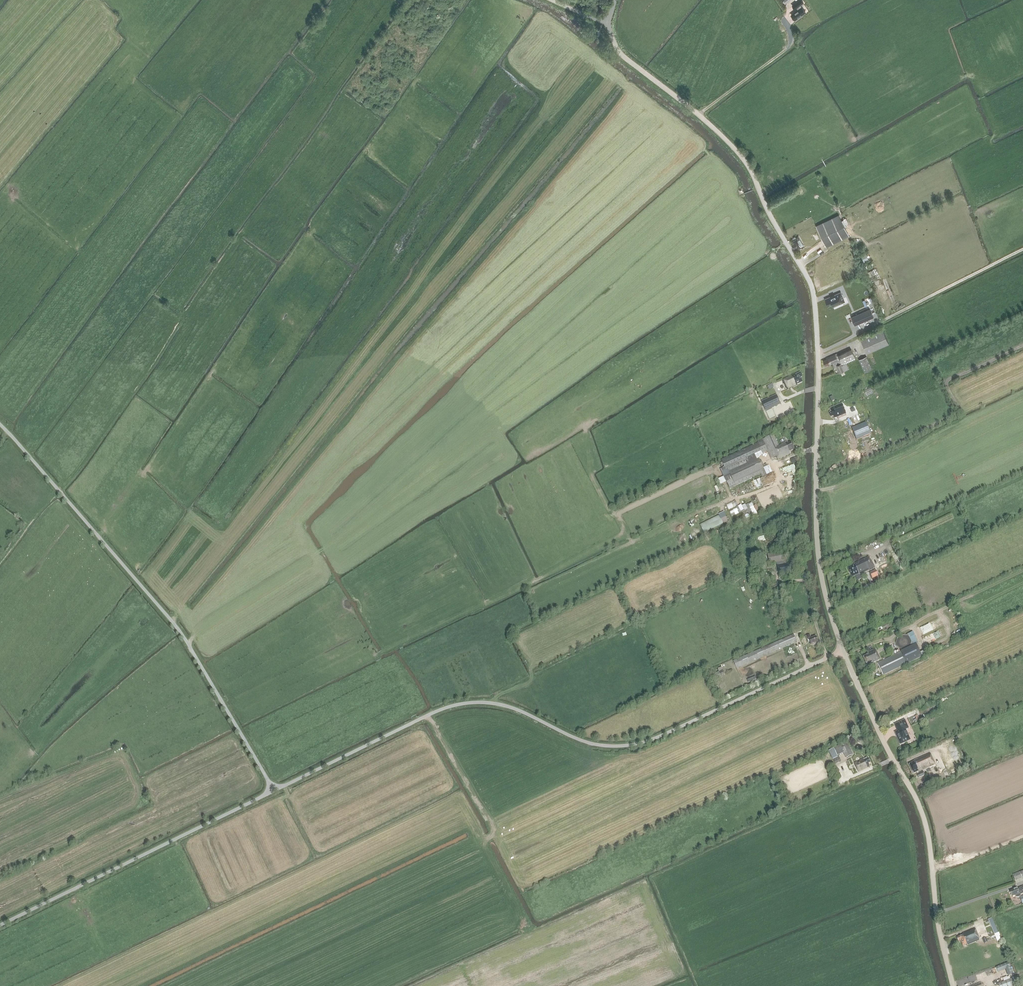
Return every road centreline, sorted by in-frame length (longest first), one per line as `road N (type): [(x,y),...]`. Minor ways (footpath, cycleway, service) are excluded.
road 1 (tertiary): [(842,650),(817,557),(812,285),(743,158),(625,58),(608,22)]
road 2 (unclassified): [(274,791),(465,701),(502,704),(583,740),(632,747),(842,650)]
road 3 (unclassified): [(274,791),(176,626),(0,421)]
road 4 (tertiary): [(953,985),(920,806),(842,650)]
road 5 (unclassified): [(0,925),(274,791)]

